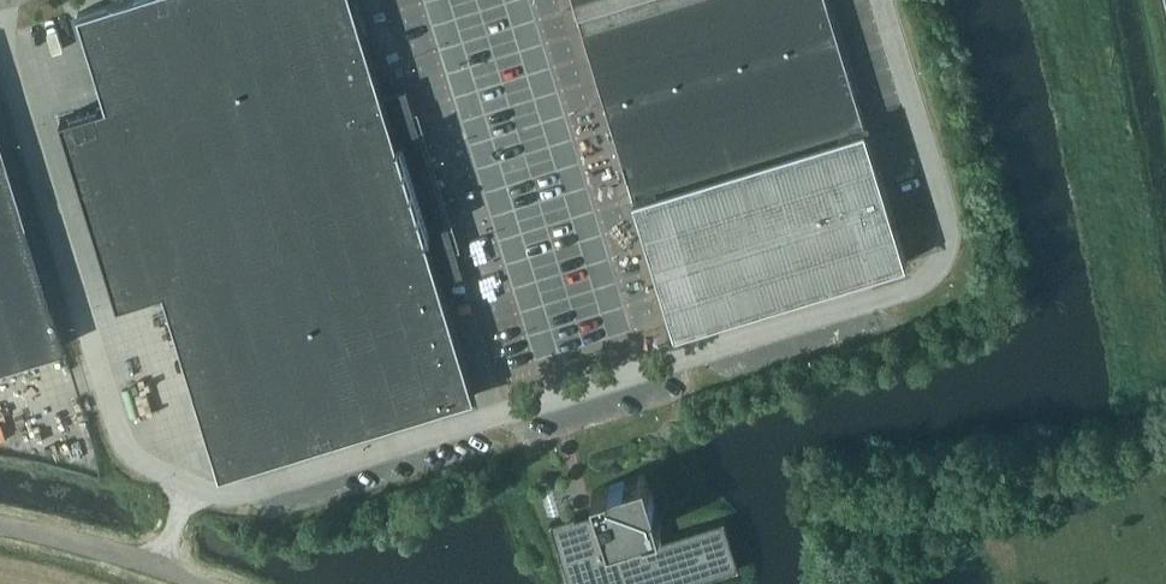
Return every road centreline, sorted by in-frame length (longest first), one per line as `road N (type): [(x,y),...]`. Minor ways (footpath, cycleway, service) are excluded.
road 1 (unclassified): [(6,0),(14,92),(119,432),(146,464),(224,493),(559,397),(923,277),(941,255),(946,223),(880,0)]

